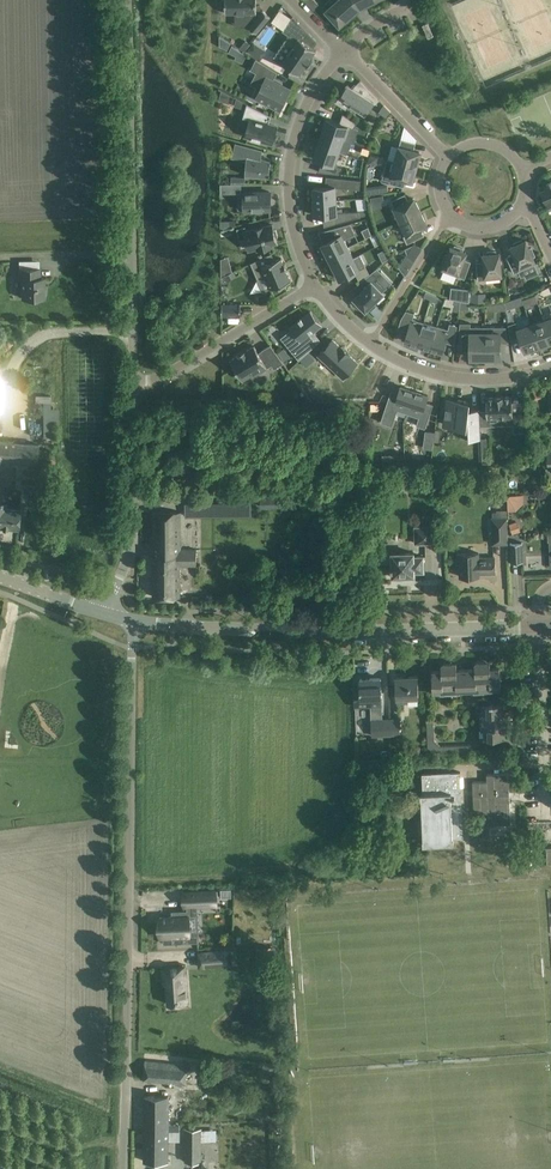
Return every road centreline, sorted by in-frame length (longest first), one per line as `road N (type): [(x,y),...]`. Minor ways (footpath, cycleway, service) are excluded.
road 1 (unclassified): [(122,1168),(135,621)]
road 2 (unclassified): [(133,379),(126,0)]
road 3 (residential): [(314,286),(293,225),(290,163),(305,108),(344,51)]
road 4 (unclassified): [(102,613),(134,520),(133,379)]
road 5 (residential): [(353,859),(354,631)]
road 6 (tertiary): [(135,621),(354,631)]
road 7 (residential): [(314,286),(161,378),(133,379)]
road 8 (residential): [(550,367),(499,380),(463,377),(369,344)]
road 9 (tertiary): [(354,631),(539,625)]
road 10 (residential): [(369,344),(450,214)]
road 11 (residential): [(344,51),(449,158)]

